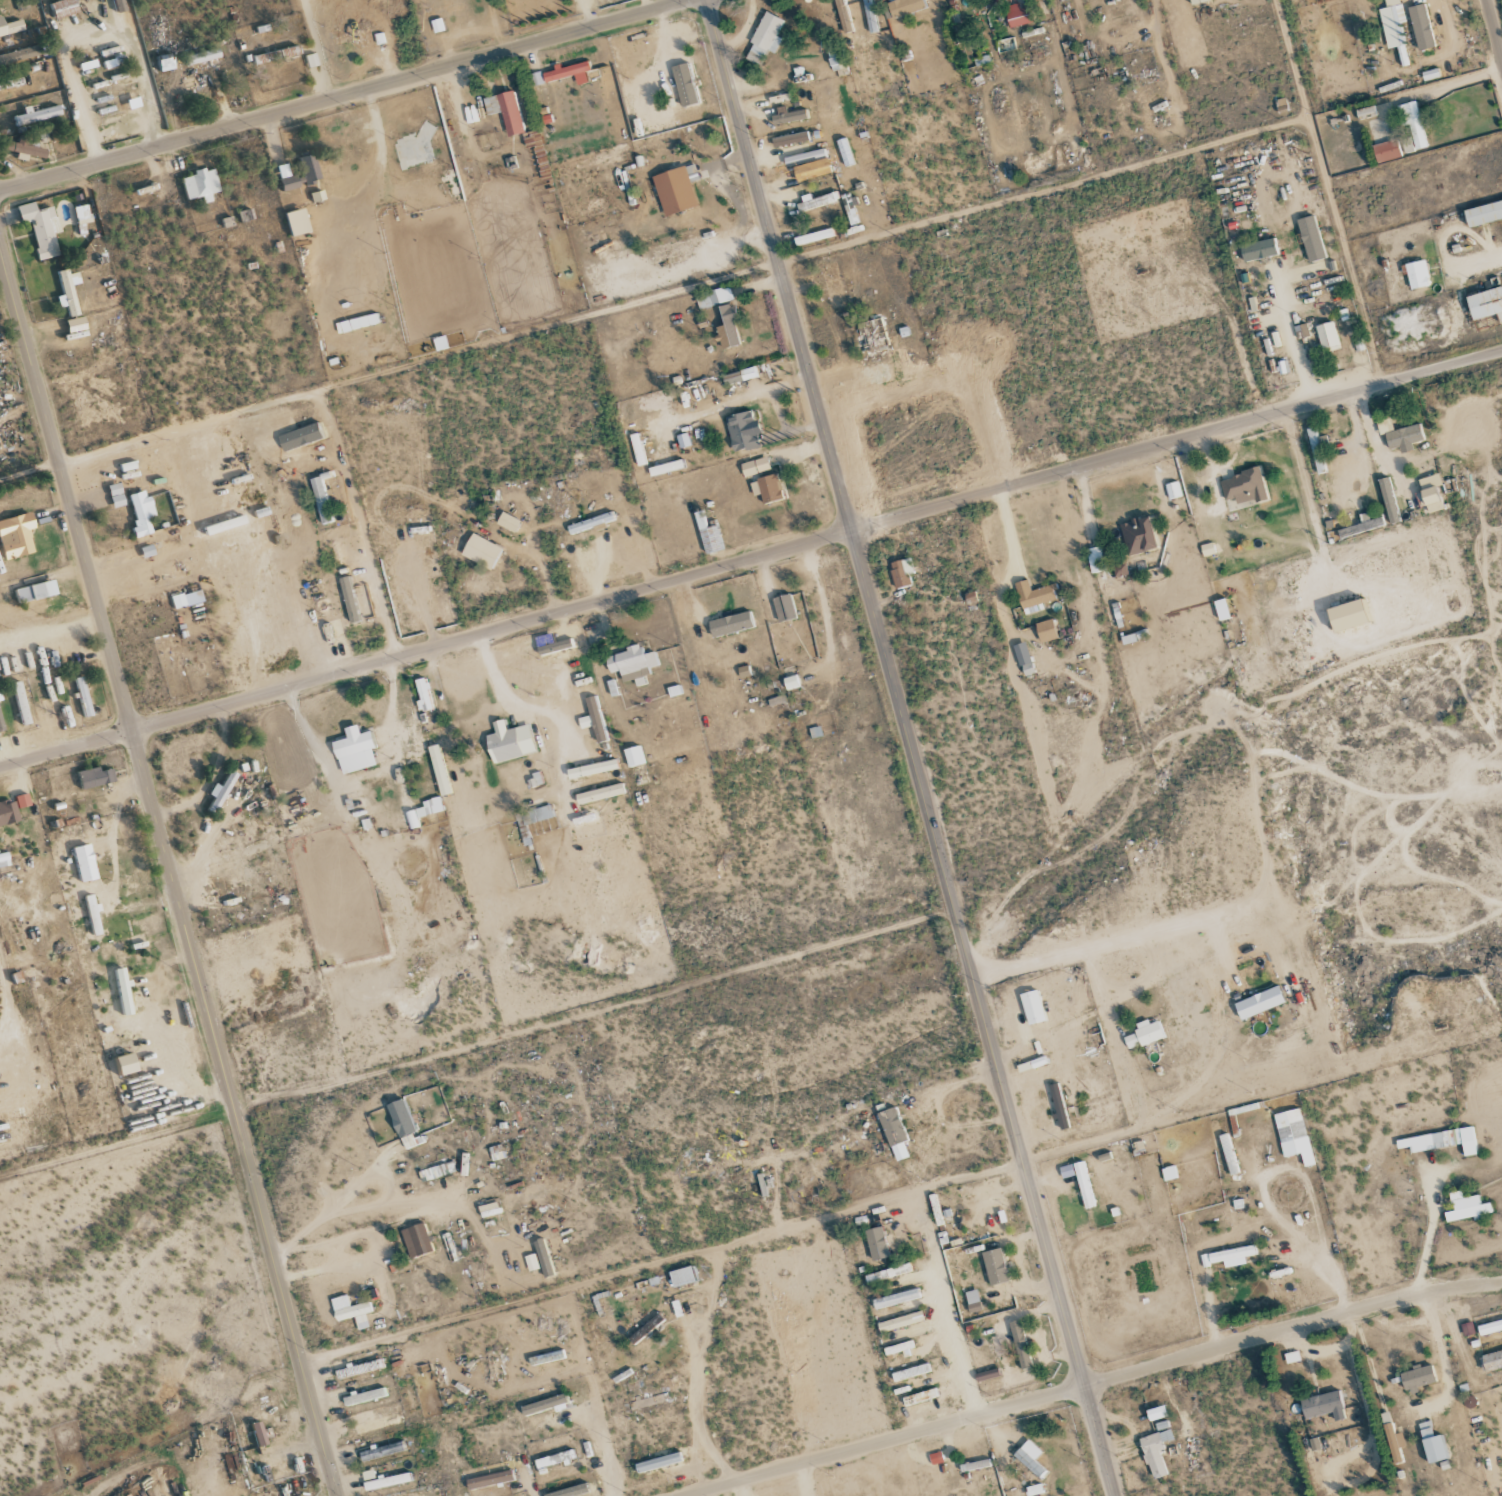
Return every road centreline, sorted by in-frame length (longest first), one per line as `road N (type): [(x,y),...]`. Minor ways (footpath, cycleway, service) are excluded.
road 1 (residential): [(1501,350),(0,768)]
road 2 (tertiary): [(1115,1495),(708,0)]
road 3 (residential): [(337,1495),(0,251)]
road 4 (tertiary): [(1501,1273),(684,1495)]
road 5 (residential): [(693,0),(0,191)]
road 6 (track): [(1245,421),(1214,280)]

